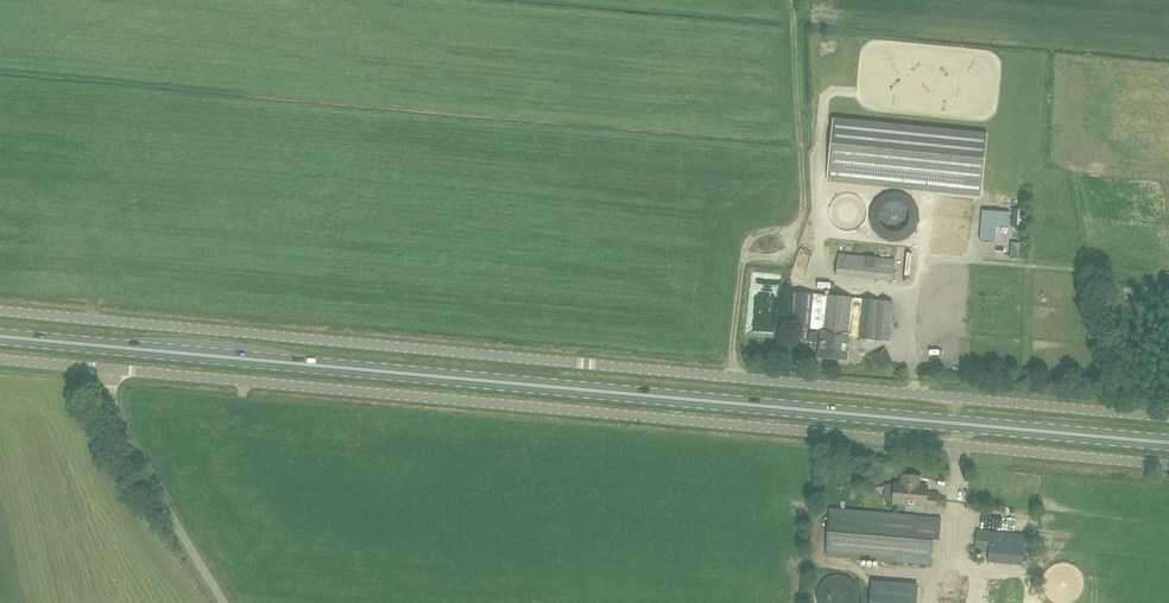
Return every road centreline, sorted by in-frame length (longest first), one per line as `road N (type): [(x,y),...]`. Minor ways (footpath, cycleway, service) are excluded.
road 1 (unclassified): [(1168,418),(0,311)]
road 2 (primary): [(1168,442),(0,336)]
road 3 (unclassified): [(1168,465),(115,371)]
road 4 (unclassified): [(224,602),(125,439),(115,371)]

